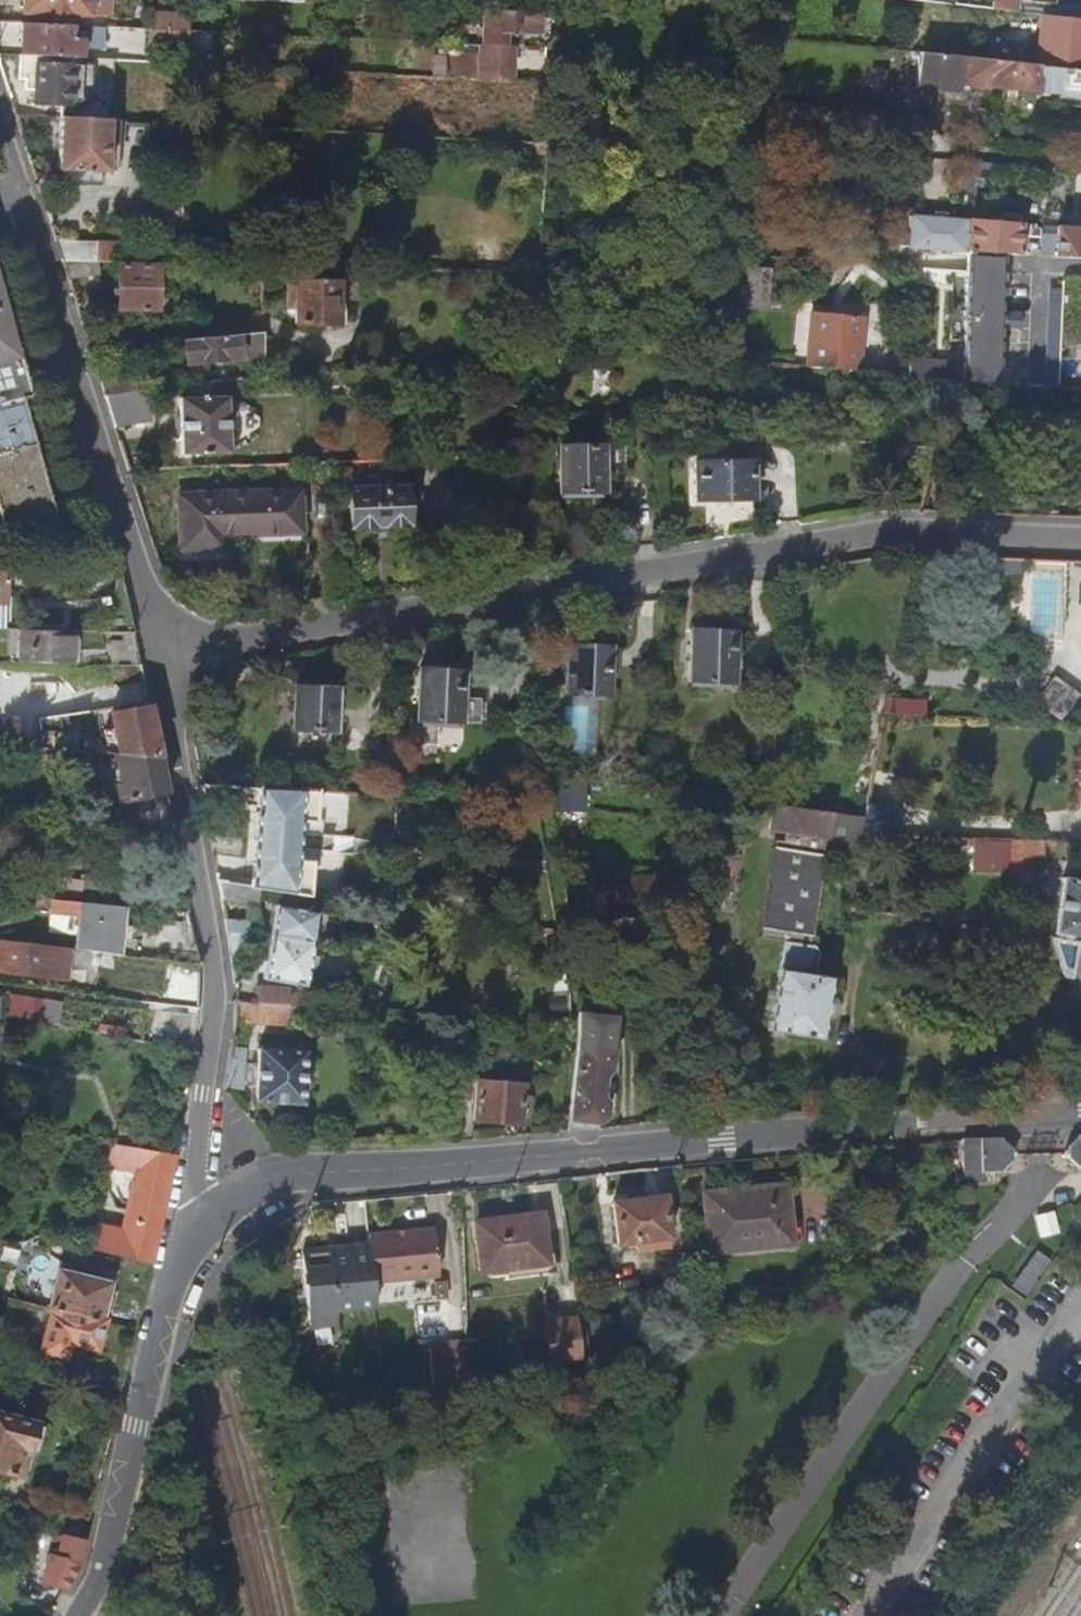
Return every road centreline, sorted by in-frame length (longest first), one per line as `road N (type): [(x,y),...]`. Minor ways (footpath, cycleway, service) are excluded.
road 1 (residential): [(163,649),(884,531),(1080,540)]
road 2 (residential): [(187,1238),(231,1197),(295,1172),(1080,1117)]
road 3 (residential): [(163,649),(220,994),(187,1238)]
road 4 (residential): [(29,209),(163,649)]
road 5 (residential): [(187,1238),(75,1615)]

